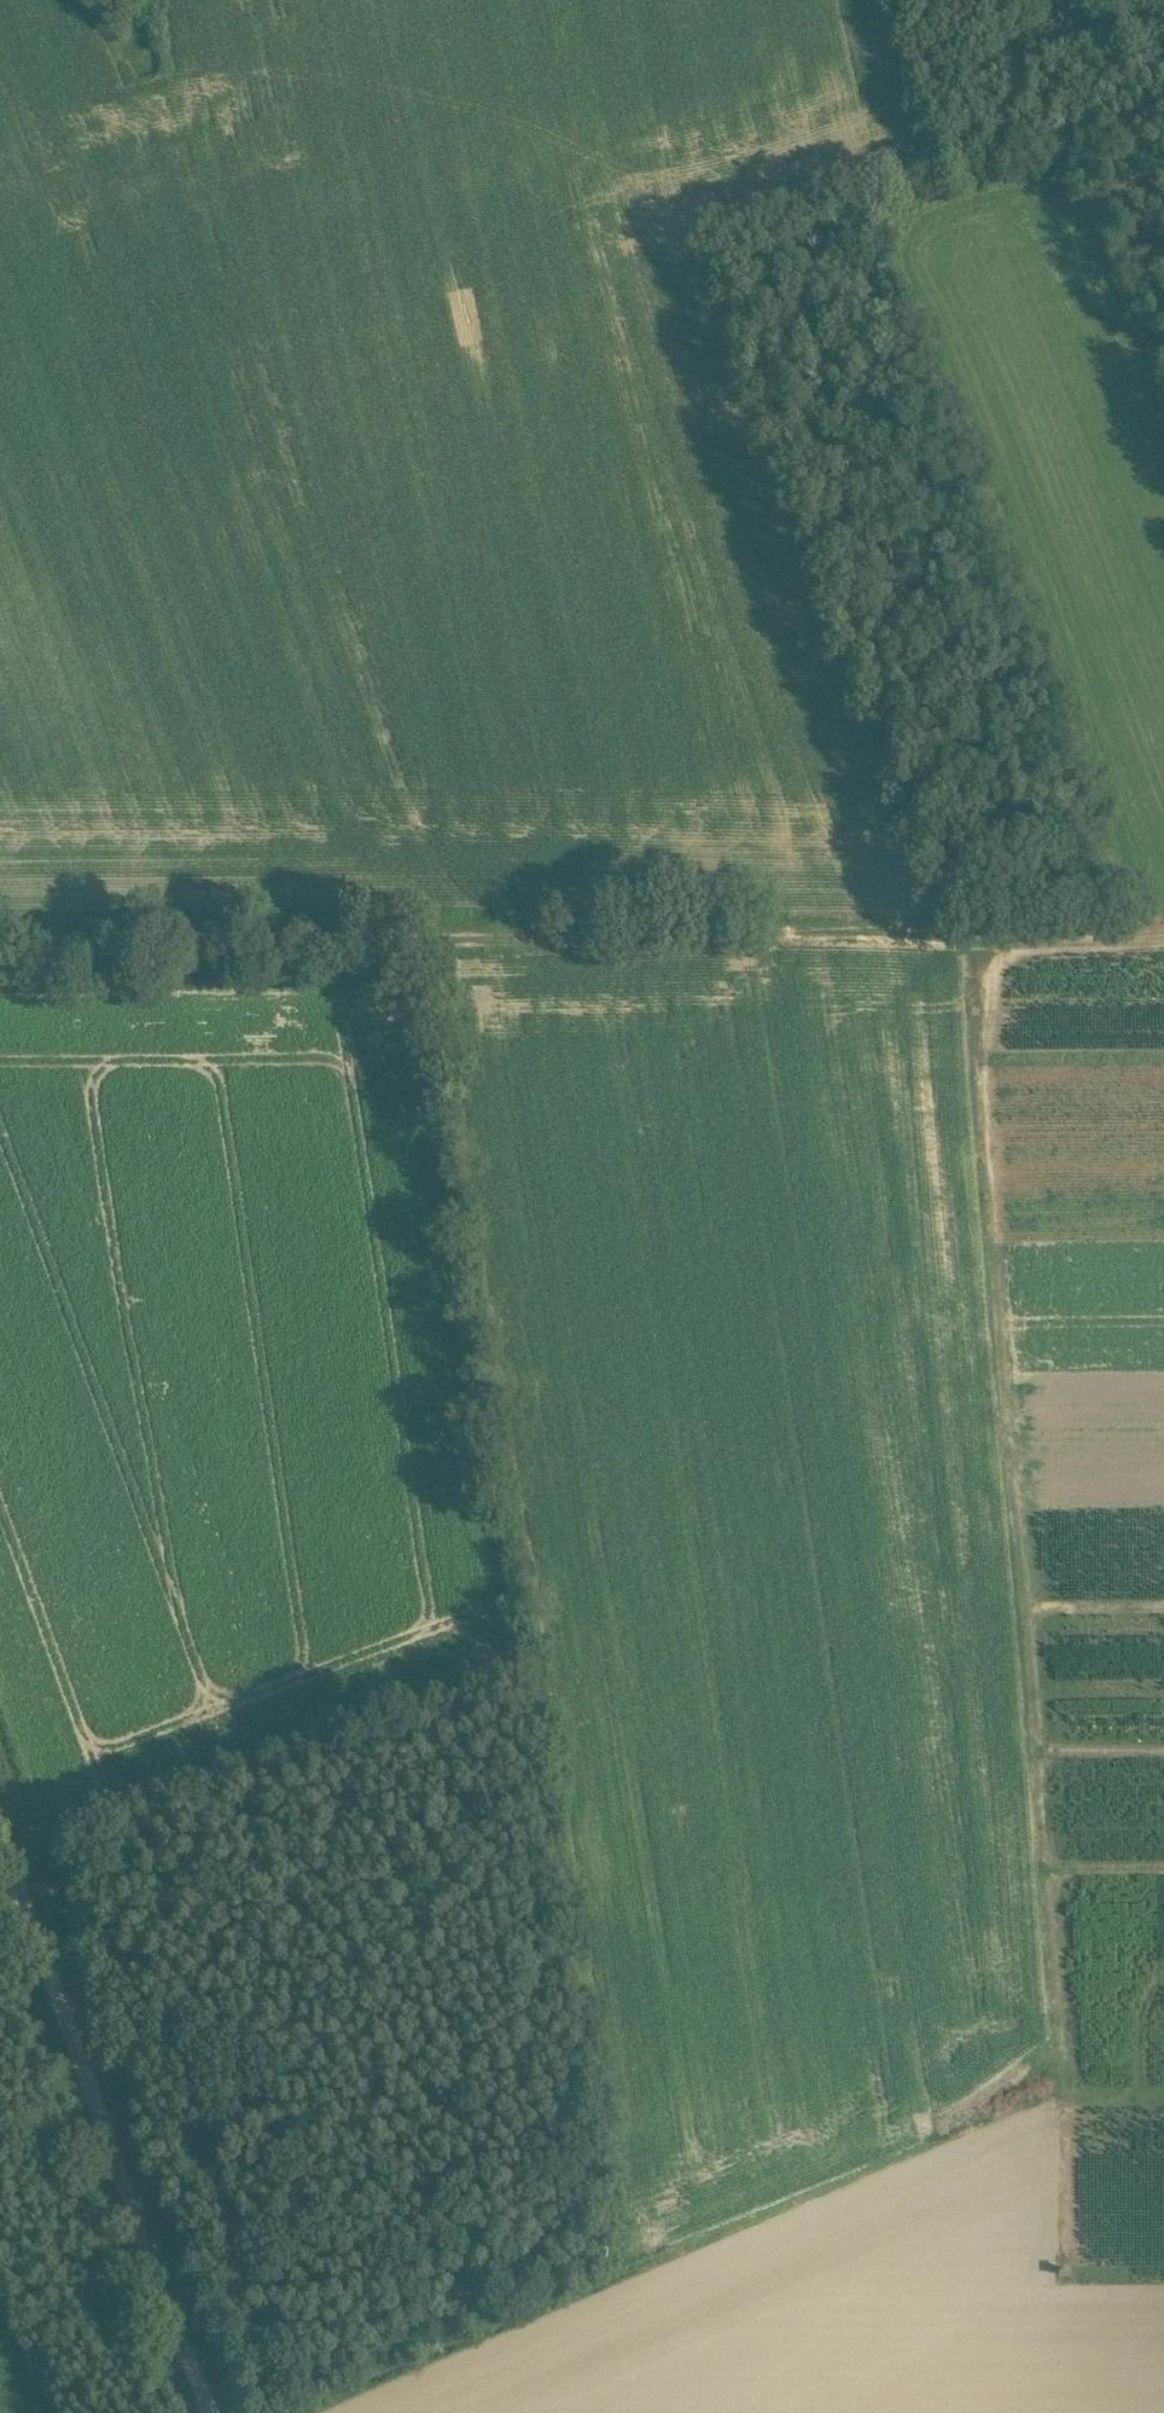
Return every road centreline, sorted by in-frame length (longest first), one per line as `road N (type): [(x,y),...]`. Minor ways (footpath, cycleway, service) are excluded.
road 1 (track): [(0,1810),(216,2412)]

